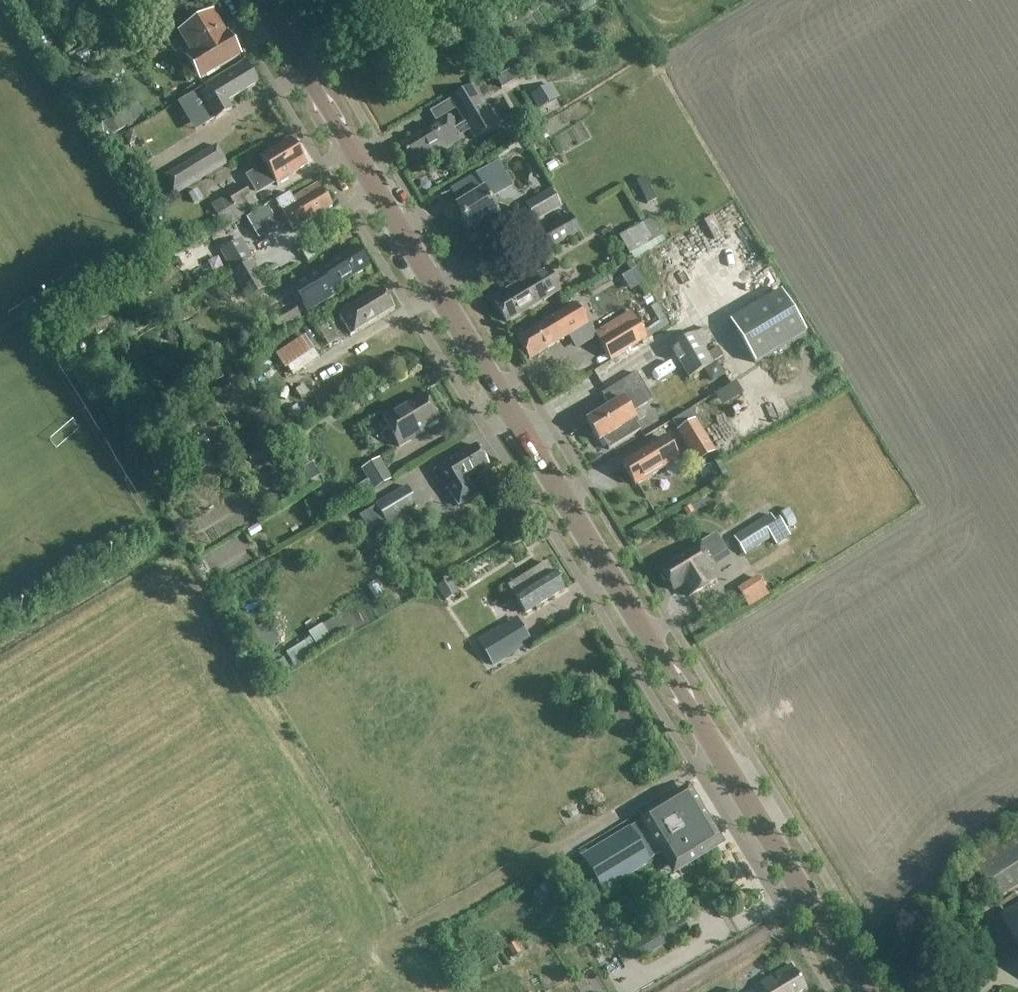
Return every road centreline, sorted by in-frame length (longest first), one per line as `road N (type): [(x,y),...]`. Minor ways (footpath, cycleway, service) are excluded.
road 1 (secondary): [(863,991),(259,0)]

